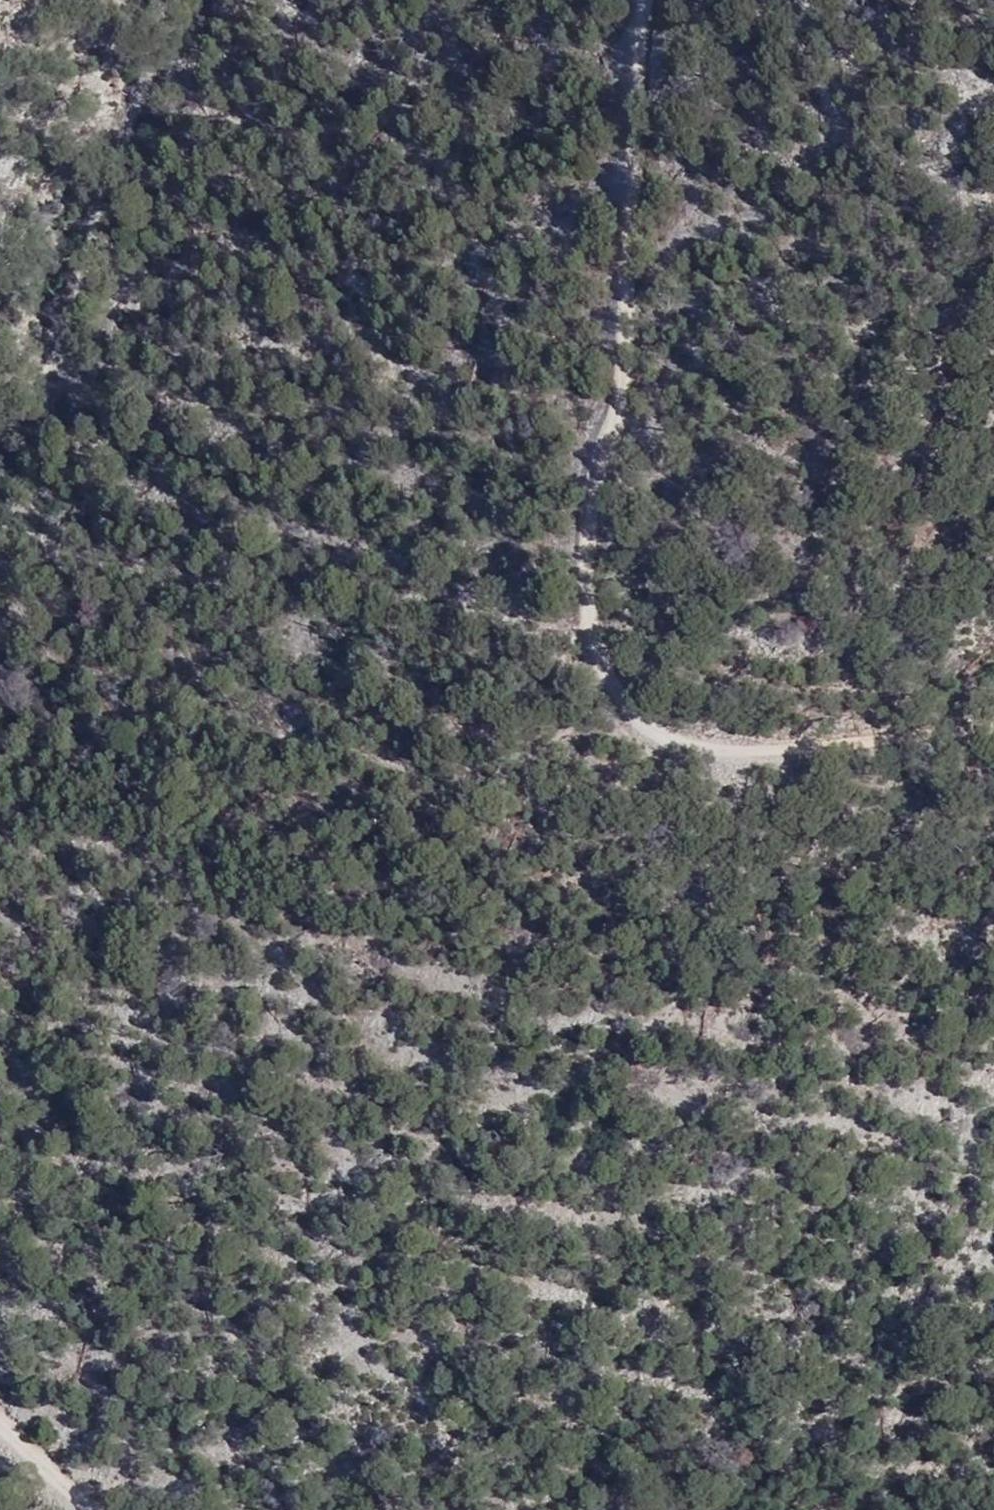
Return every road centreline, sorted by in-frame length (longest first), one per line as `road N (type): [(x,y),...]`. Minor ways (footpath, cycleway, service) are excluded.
road 1 (track): [(993,730),(776,752),(709,751),(667,740),(604,660),(588,614),(593,511),(629,362),(627,246),(643,0)]
road 2 (track): [(0,1428),(97,1509)]

